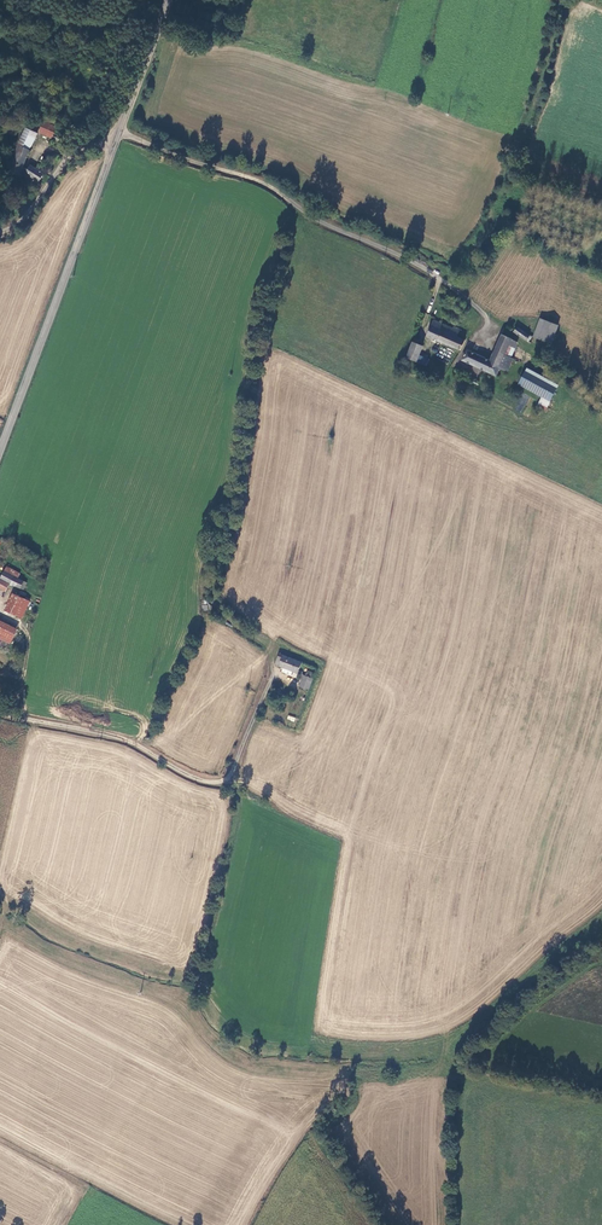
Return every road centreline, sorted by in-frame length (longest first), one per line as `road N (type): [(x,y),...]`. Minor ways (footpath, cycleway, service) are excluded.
road 1 (track): [(298,206),(252,352),(214,584),(221,610),(267,646),(273,675)]
road 2 (unclassified): [(120,133),(256,181),(411,259),(480,312)]
road 3 (unclassified): [(0,712),(124,738),(183,773),(216,782),(233,768),(273,675)]
road 4 (tertiary): [(0,449),(114,146)]
road 5 (track): [(564,0),(529,120),(481,233),(441,279)]
road 6 (unclassified): [(114,146),(89,143),(70,156),(15,227),(0,232)]
road 7 (tertiary): [(120,133),(168,0)]

